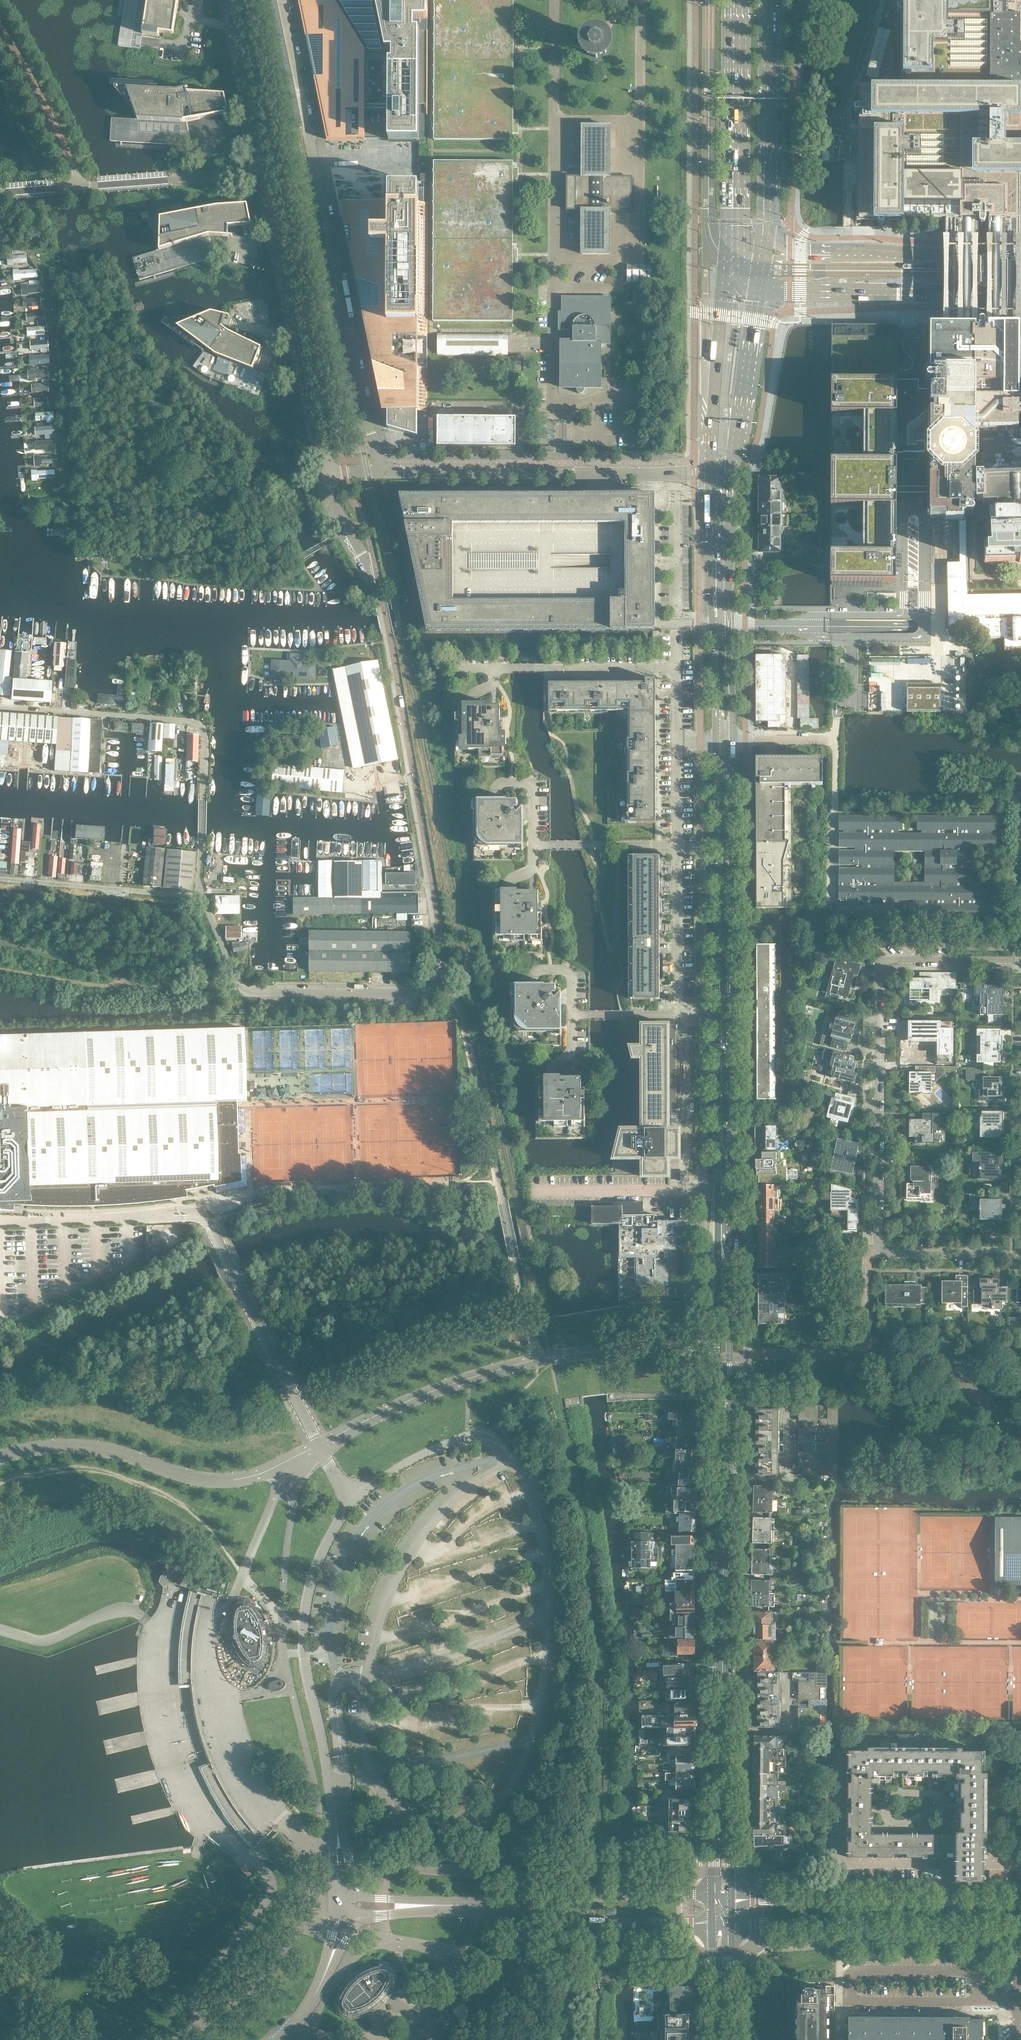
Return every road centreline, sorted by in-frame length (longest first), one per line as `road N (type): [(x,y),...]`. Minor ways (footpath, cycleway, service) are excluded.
road 1 (secondary): [(732,1896),(730,1016)]
road 2 (secondary): [(718,1016),(713,1895)]
road 3 (residential): [(330,473),(337,509),(381,596),(444,977),(417,993),(255,993),(238,983)]
road 4 (residential): [(1020,1253),(889,1255),(877,1243),(884,963),(1020,961)]
road 5 (residential): [(388,473),(370,430),(280,0)]
road 6 (residential): [(330,473),(232,0)]
road 7 (tertiary): [(713,1895),(352,1897)]
road 8 (tertiary): [(353,1914),(486,1911),(713,1926)]
road 9 (unclassified): [(337,1827),(305,1627),(318,1562),(351,1499)]
road 10 (residential): [(710,476),(388,473)]
road 11 (residential): [(351,1499),(215,1237)]
road 12 (secondary): [(717,742),(718,1016)]
road 13 (secondary): [(730,1016),(731,742)]
road 14 (secondary): [(710,476),(717,742)]
road 15 (secondary): [(731,742),(731,476)]
road 16 (secondary): [(761,291),(1020,293)]
road 17 (secondary): [(731,0),(726,257)]
road 18 (secondary): [(1020,256),(764,249)]
road 19 (secondary): [(764,249),(770,0)]
road 20 (secondary): [(726,257),(710,476)]
road 21 (tertiary): [(947,1906),(732,1896)]
road 22 (tertiary): [(732,1925),(947,1920)]
road 23 (residential): [(947,1864),(840,1864),(841,1769)]
road 24 (secondary): [(731,476),(761,291)]
road 25 (residential): [(493,668),(677,669)]
road 26 (residential): [(680,1014),(679,845)]
road 27 (residential): [(532,845),(679,845)]

